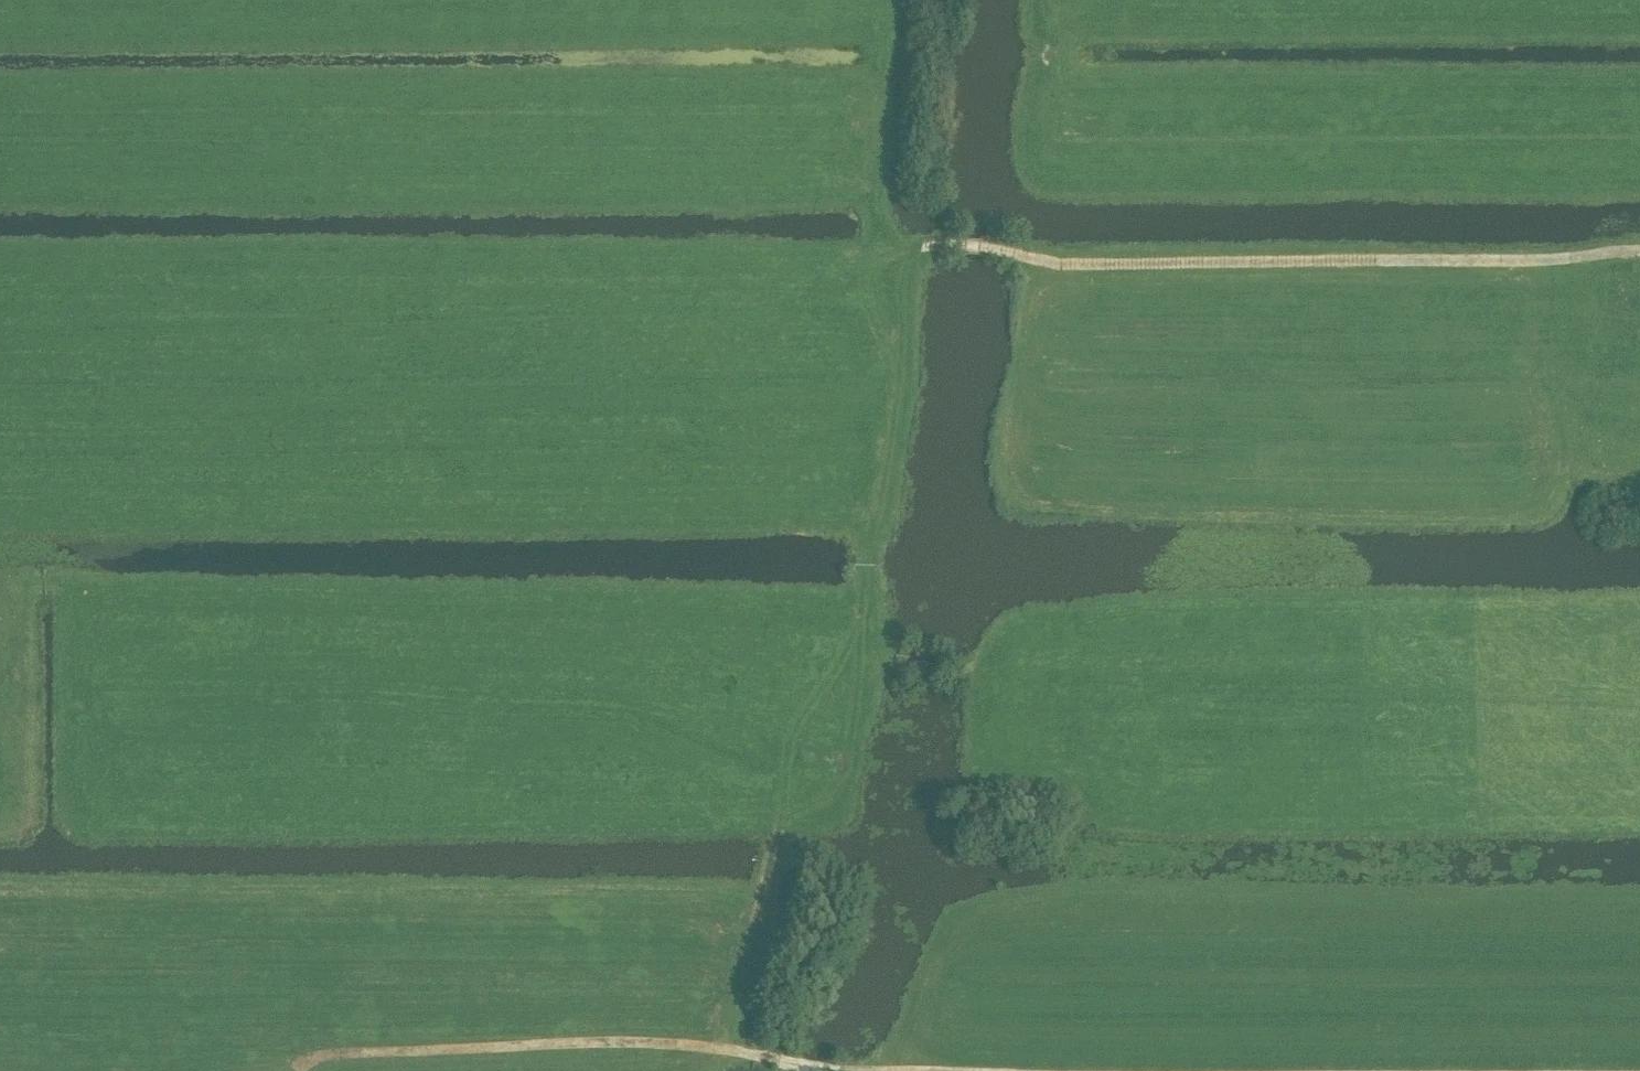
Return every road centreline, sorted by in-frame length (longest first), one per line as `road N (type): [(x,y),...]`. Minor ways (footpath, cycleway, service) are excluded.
road 1 (track): [(1639,259),(1059,267),(1025,259)]
road 2 (track): [(830,1070),(671,1046),(595,1046),(366,1052),(312,1059),(295,1070)]

